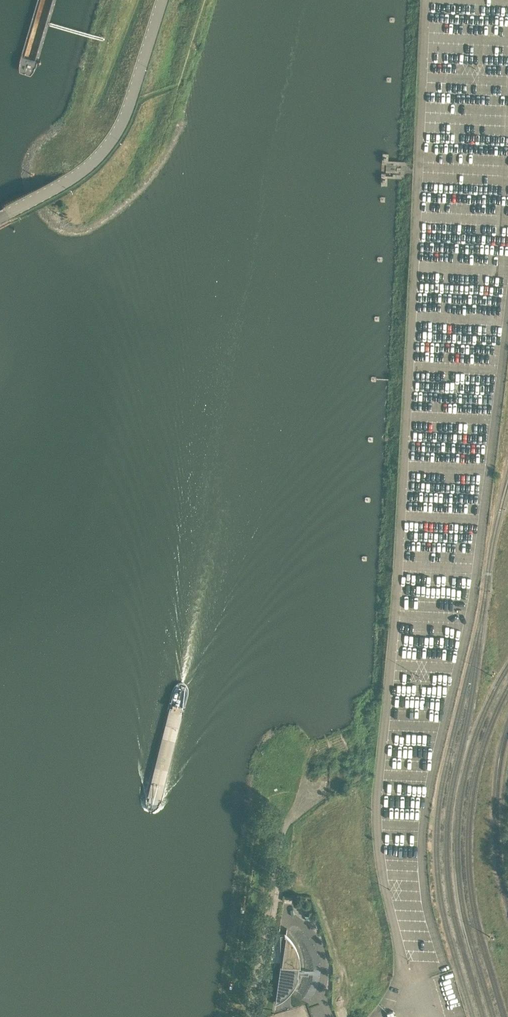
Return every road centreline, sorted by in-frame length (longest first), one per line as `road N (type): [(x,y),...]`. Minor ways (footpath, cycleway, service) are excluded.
road 1 (tertiary): [(0,220),(97,160),(154,0)]

